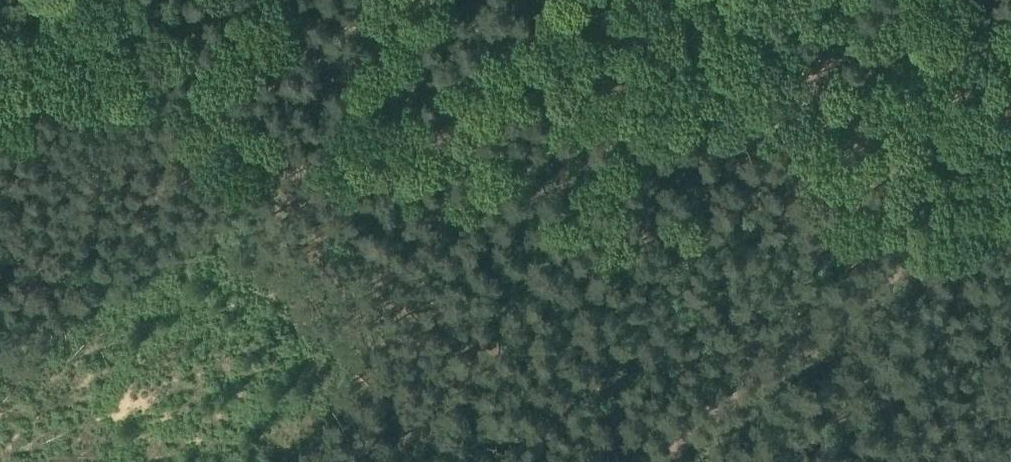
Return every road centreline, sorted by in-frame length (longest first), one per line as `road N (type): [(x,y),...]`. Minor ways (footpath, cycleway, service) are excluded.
road 1 (track): [(104,34),(616,461)]
road 2 (track): [(663,461),(1010,188)]
road 3 (track): [(104,34),(0,98)]

